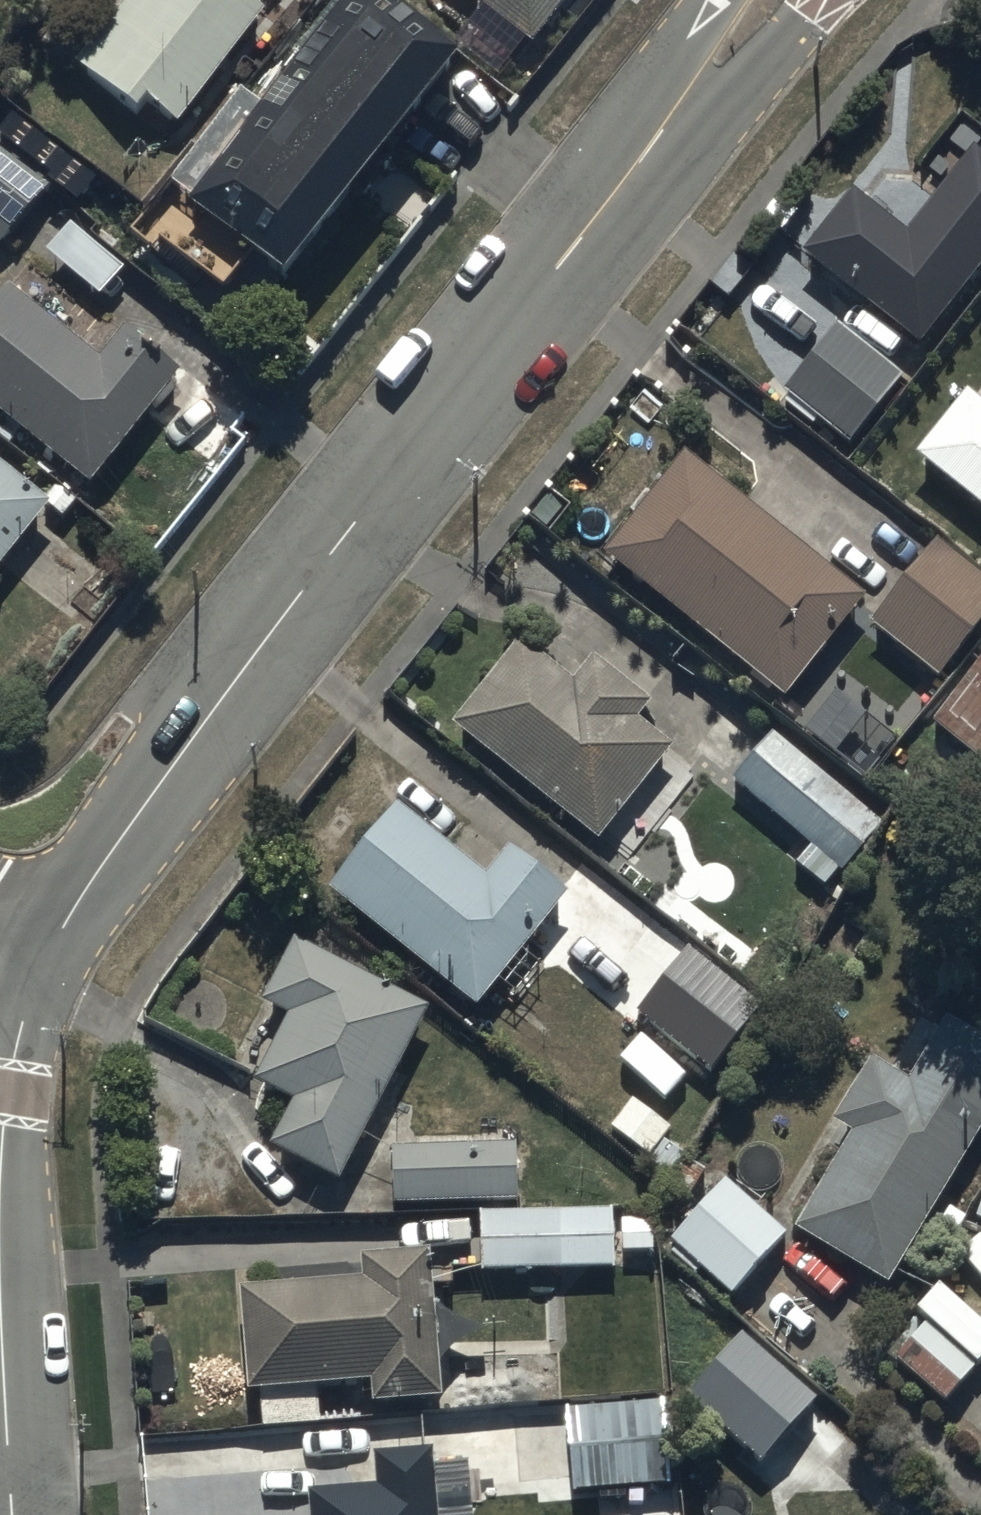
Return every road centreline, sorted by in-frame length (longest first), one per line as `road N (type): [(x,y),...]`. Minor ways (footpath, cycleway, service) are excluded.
road 1 (residential): [(770,0),(197,734),(32,965)]
road 2 (residential): [(32,965),(8,1088),(1,1204),(12,1514)]

